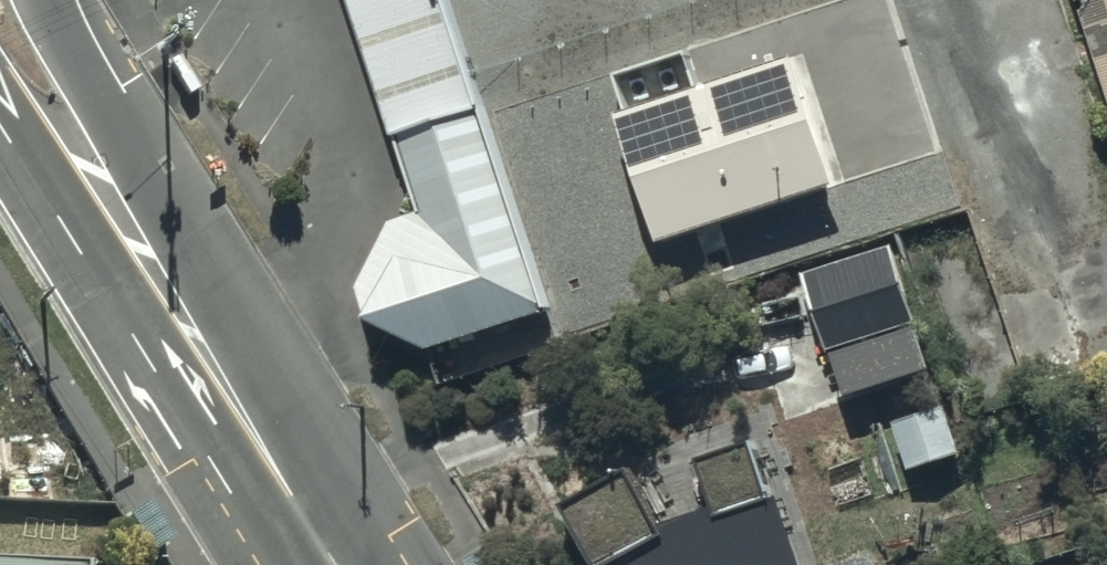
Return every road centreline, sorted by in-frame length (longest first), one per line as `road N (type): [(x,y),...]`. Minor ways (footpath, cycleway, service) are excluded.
road 1 (tertiary): [(137,240),(334,564)]
road 2 (tertiary): [(49,0),(137,240)]
road 3 (tertiary): [(137,240),(0,79)]

